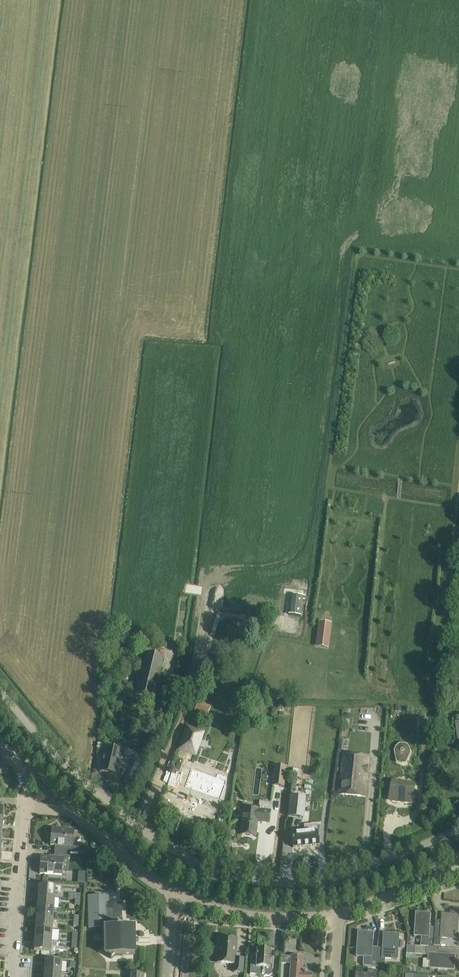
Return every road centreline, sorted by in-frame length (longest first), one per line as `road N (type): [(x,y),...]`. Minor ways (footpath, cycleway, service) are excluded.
road 1 (unclassified): [(458,829),(332,879),(294,883),(214,869),(103,796),(0,689)]
road 2 (residential): [(178,895),(75,813),(26,806)]
road 3 (residential): [(13,976),(26,806)]
road 4 (residential): [(340,914),(265,919),(178,895)]
road 5 (residential): [(458,870),(340,914)]

